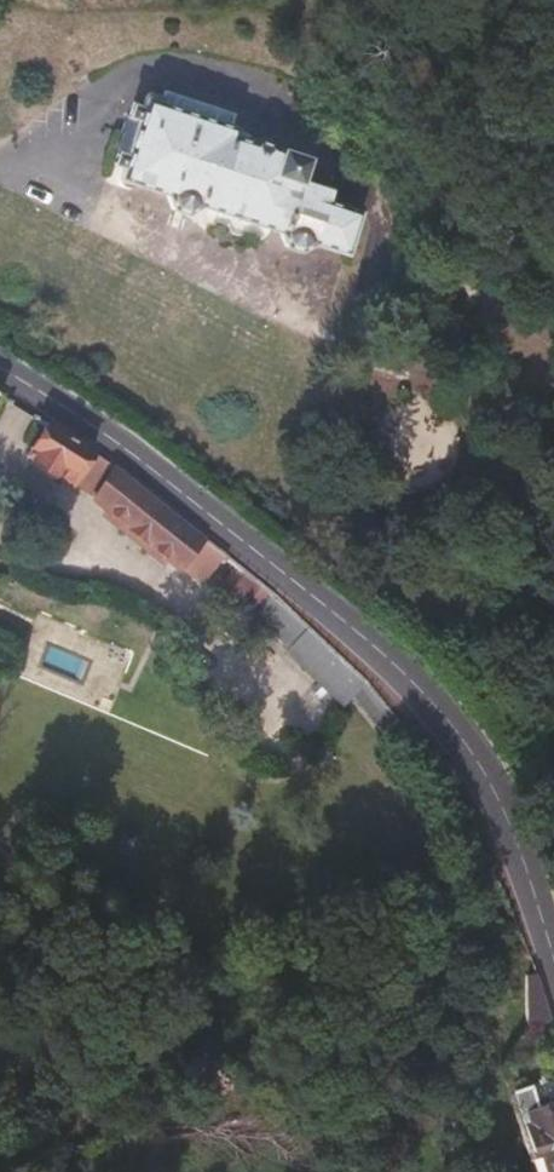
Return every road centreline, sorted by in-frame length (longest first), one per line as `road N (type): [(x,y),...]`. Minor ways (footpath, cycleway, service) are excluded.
road 1 (tertiary): [(553,960),(508,833),(431,705),(353,629),(206,511),(86,421),(0,370)]

